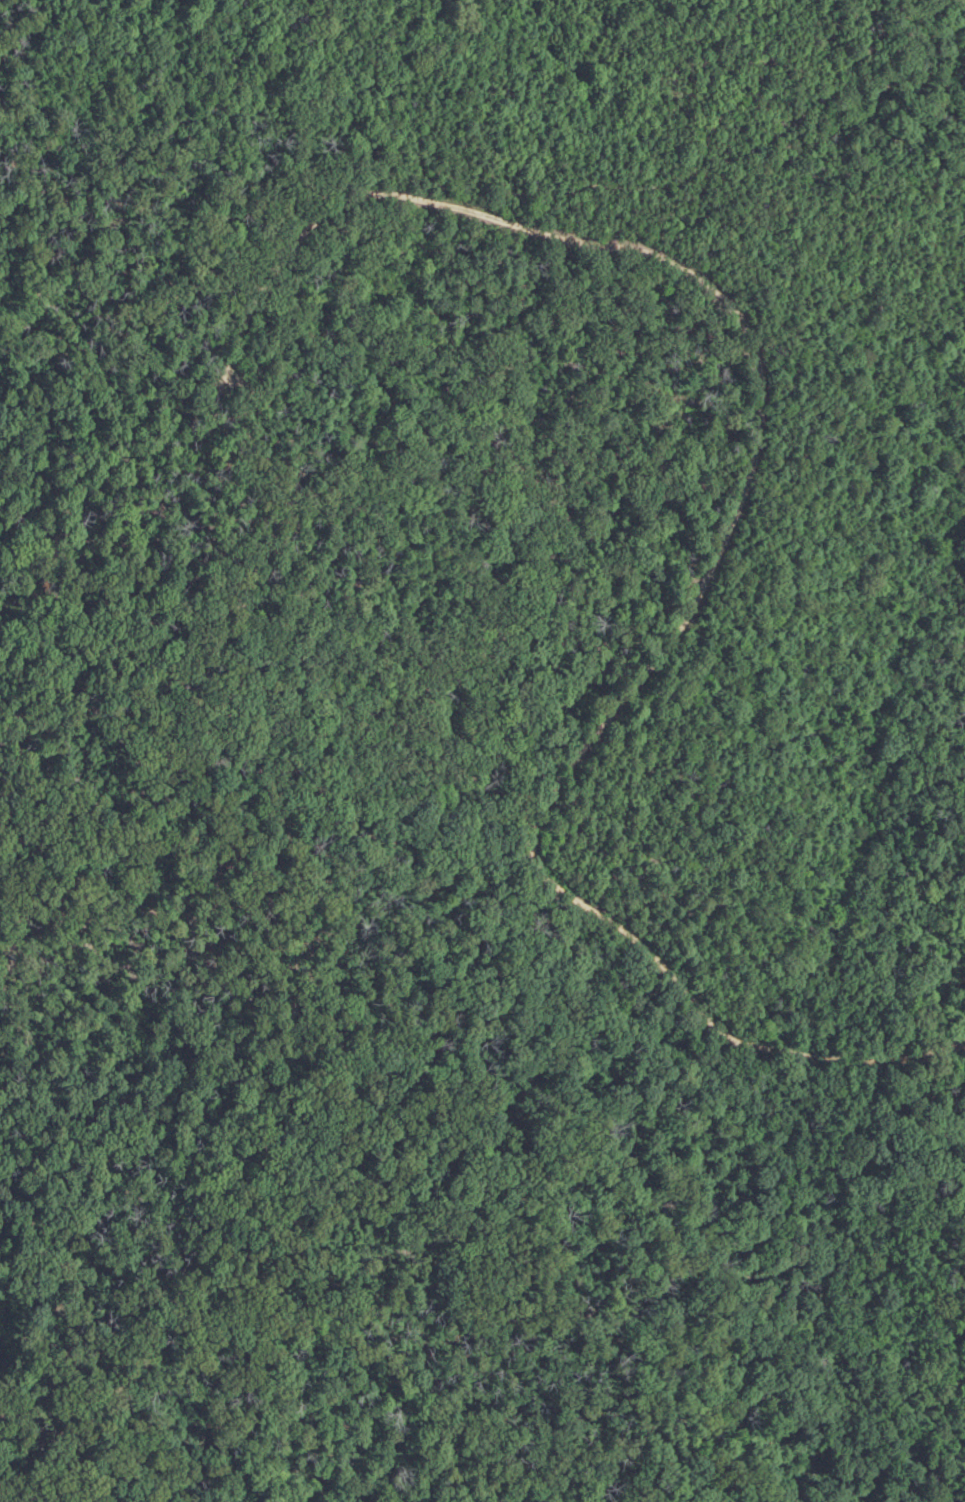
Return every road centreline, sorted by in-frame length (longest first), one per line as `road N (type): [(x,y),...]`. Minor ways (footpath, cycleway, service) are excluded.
road 1 (residential): [(216,387),(287,249),(329,213),(369,196),(656,252),(720,289),(752,337),(757,364),(754,446),(743,488),(676,631),(547,803),(536,856),(576,898),(644,942),(716,1020),(764,1049),(860,1060),(964,1046)]

